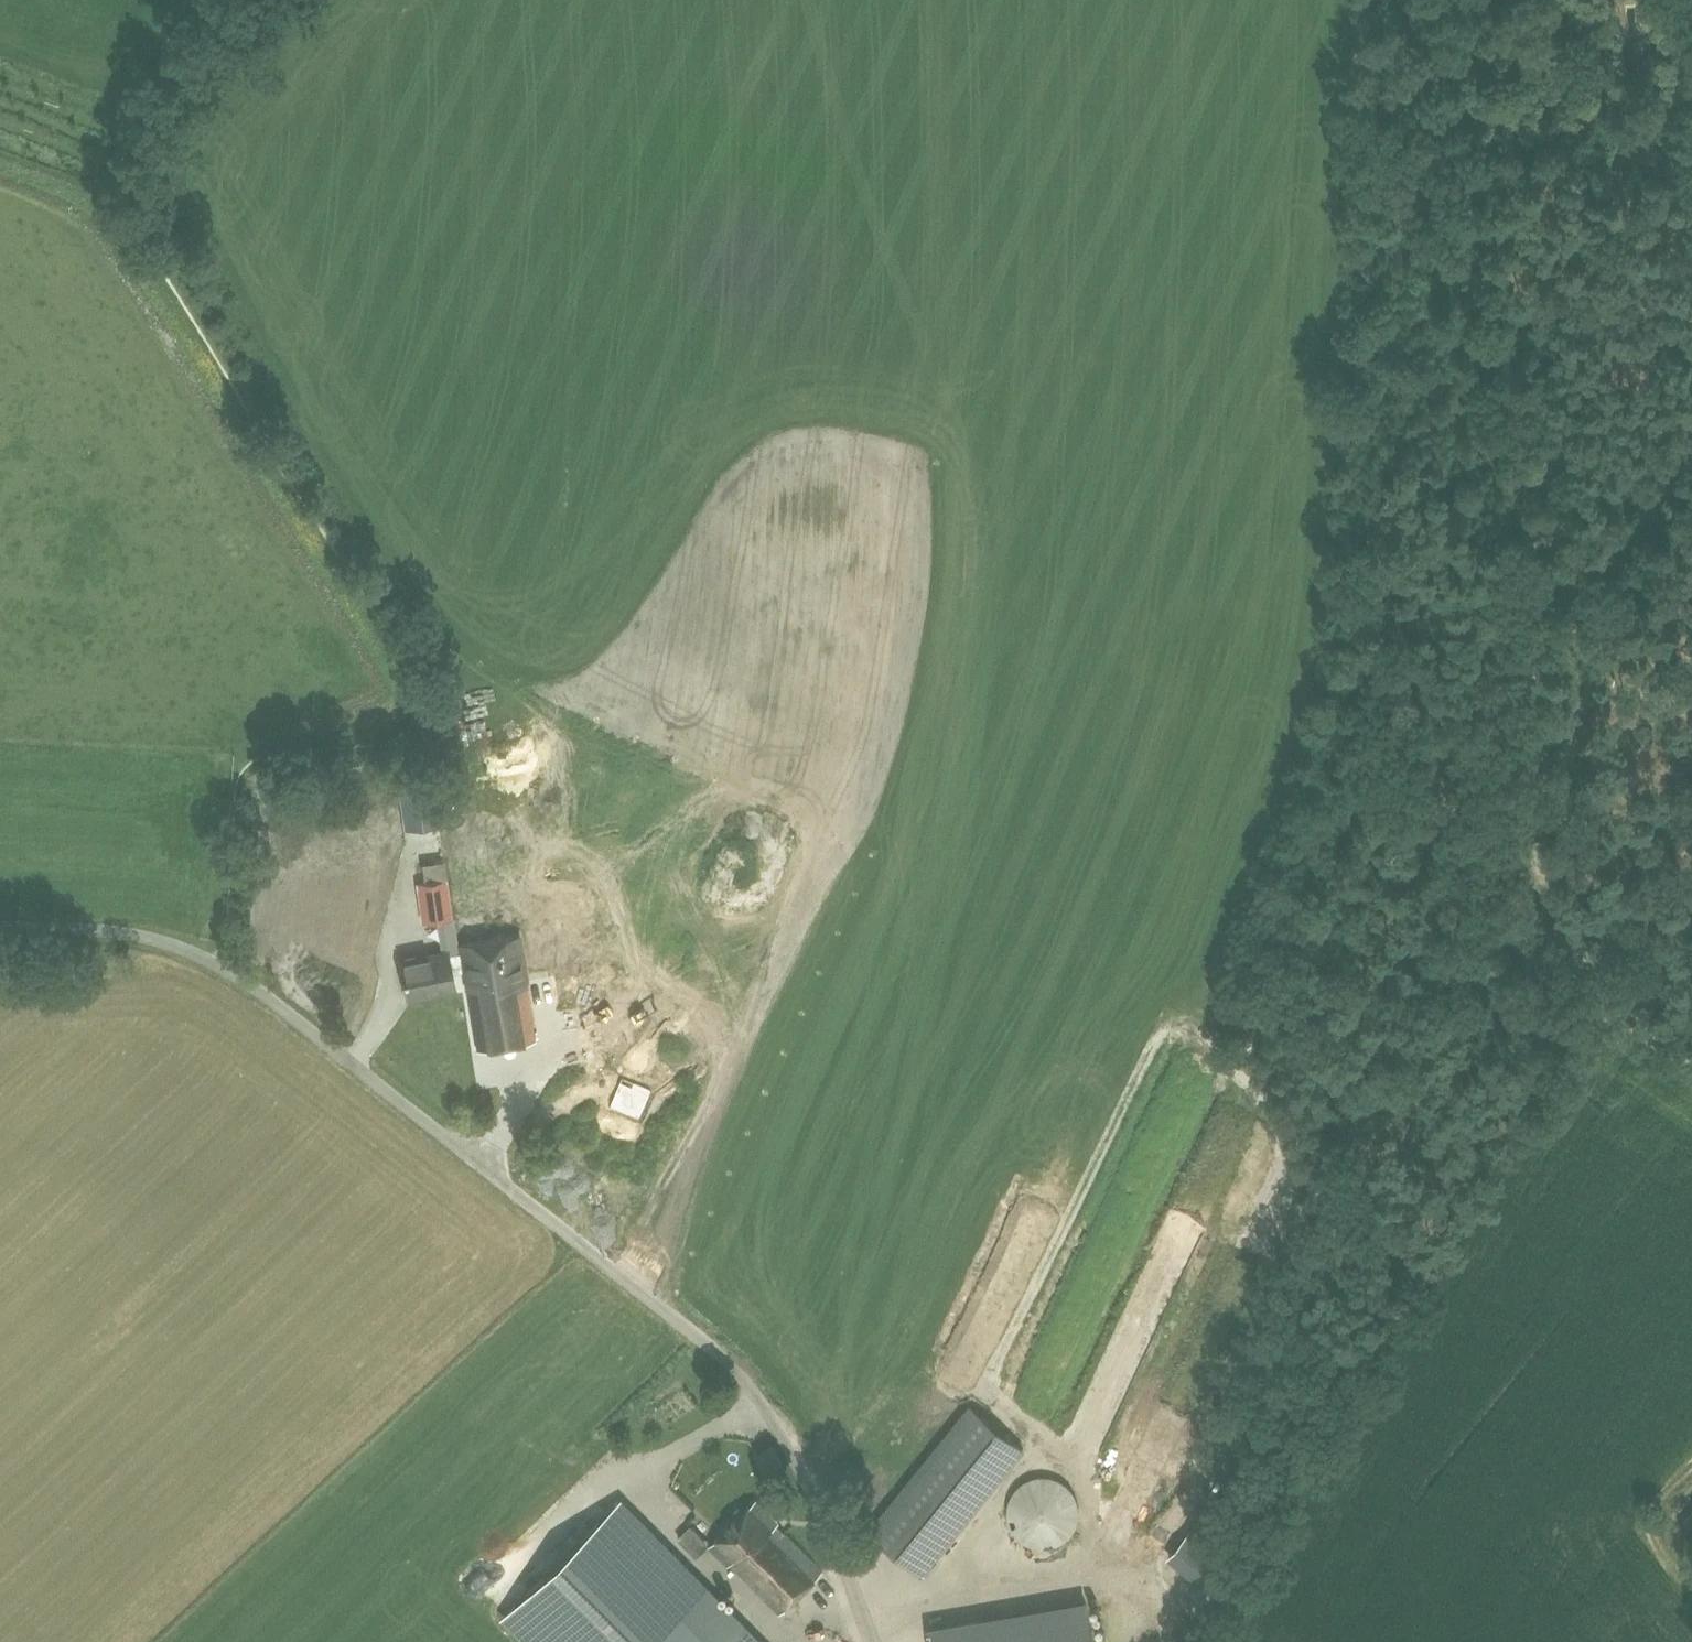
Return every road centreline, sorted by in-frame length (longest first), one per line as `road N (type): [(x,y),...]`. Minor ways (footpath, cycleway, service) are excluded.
road 1 (unclassified): [(865,1641),(839,1544),(790,1450),(717,1355),(485,1166),(220,967),(140,938),(0,928)]
road 2 (track): [(1691,1071),(1603,998),(1541,867),(1534,832),(1541,599),(1445,0)]
road 3 (track): [(1691,1594),(1650,1528),(1656,1502),(1691,1465)]

